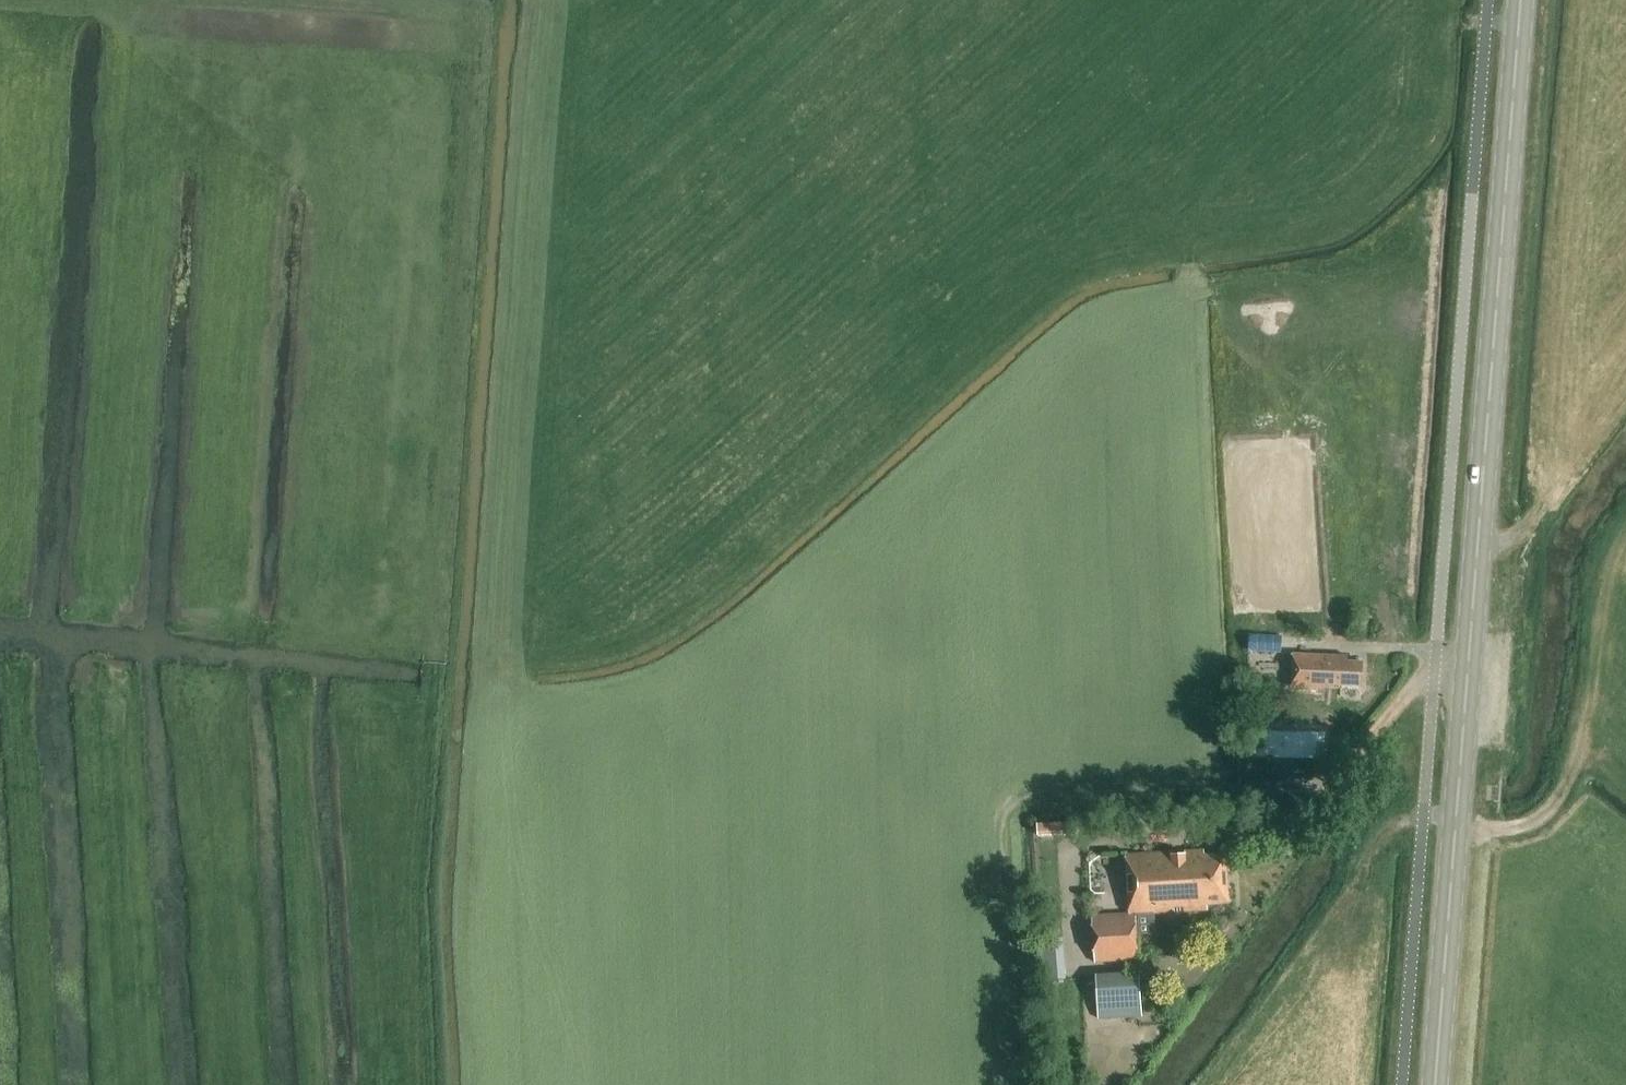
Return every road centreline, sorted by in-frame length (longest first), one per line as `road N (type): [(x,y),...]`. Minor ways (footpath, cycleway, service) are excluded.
road 1 (secondary): [(1436,1084),(1520,0)]
road 2 (track): [(1469,660),(1435,656),(1308,805),(1237,837)]

